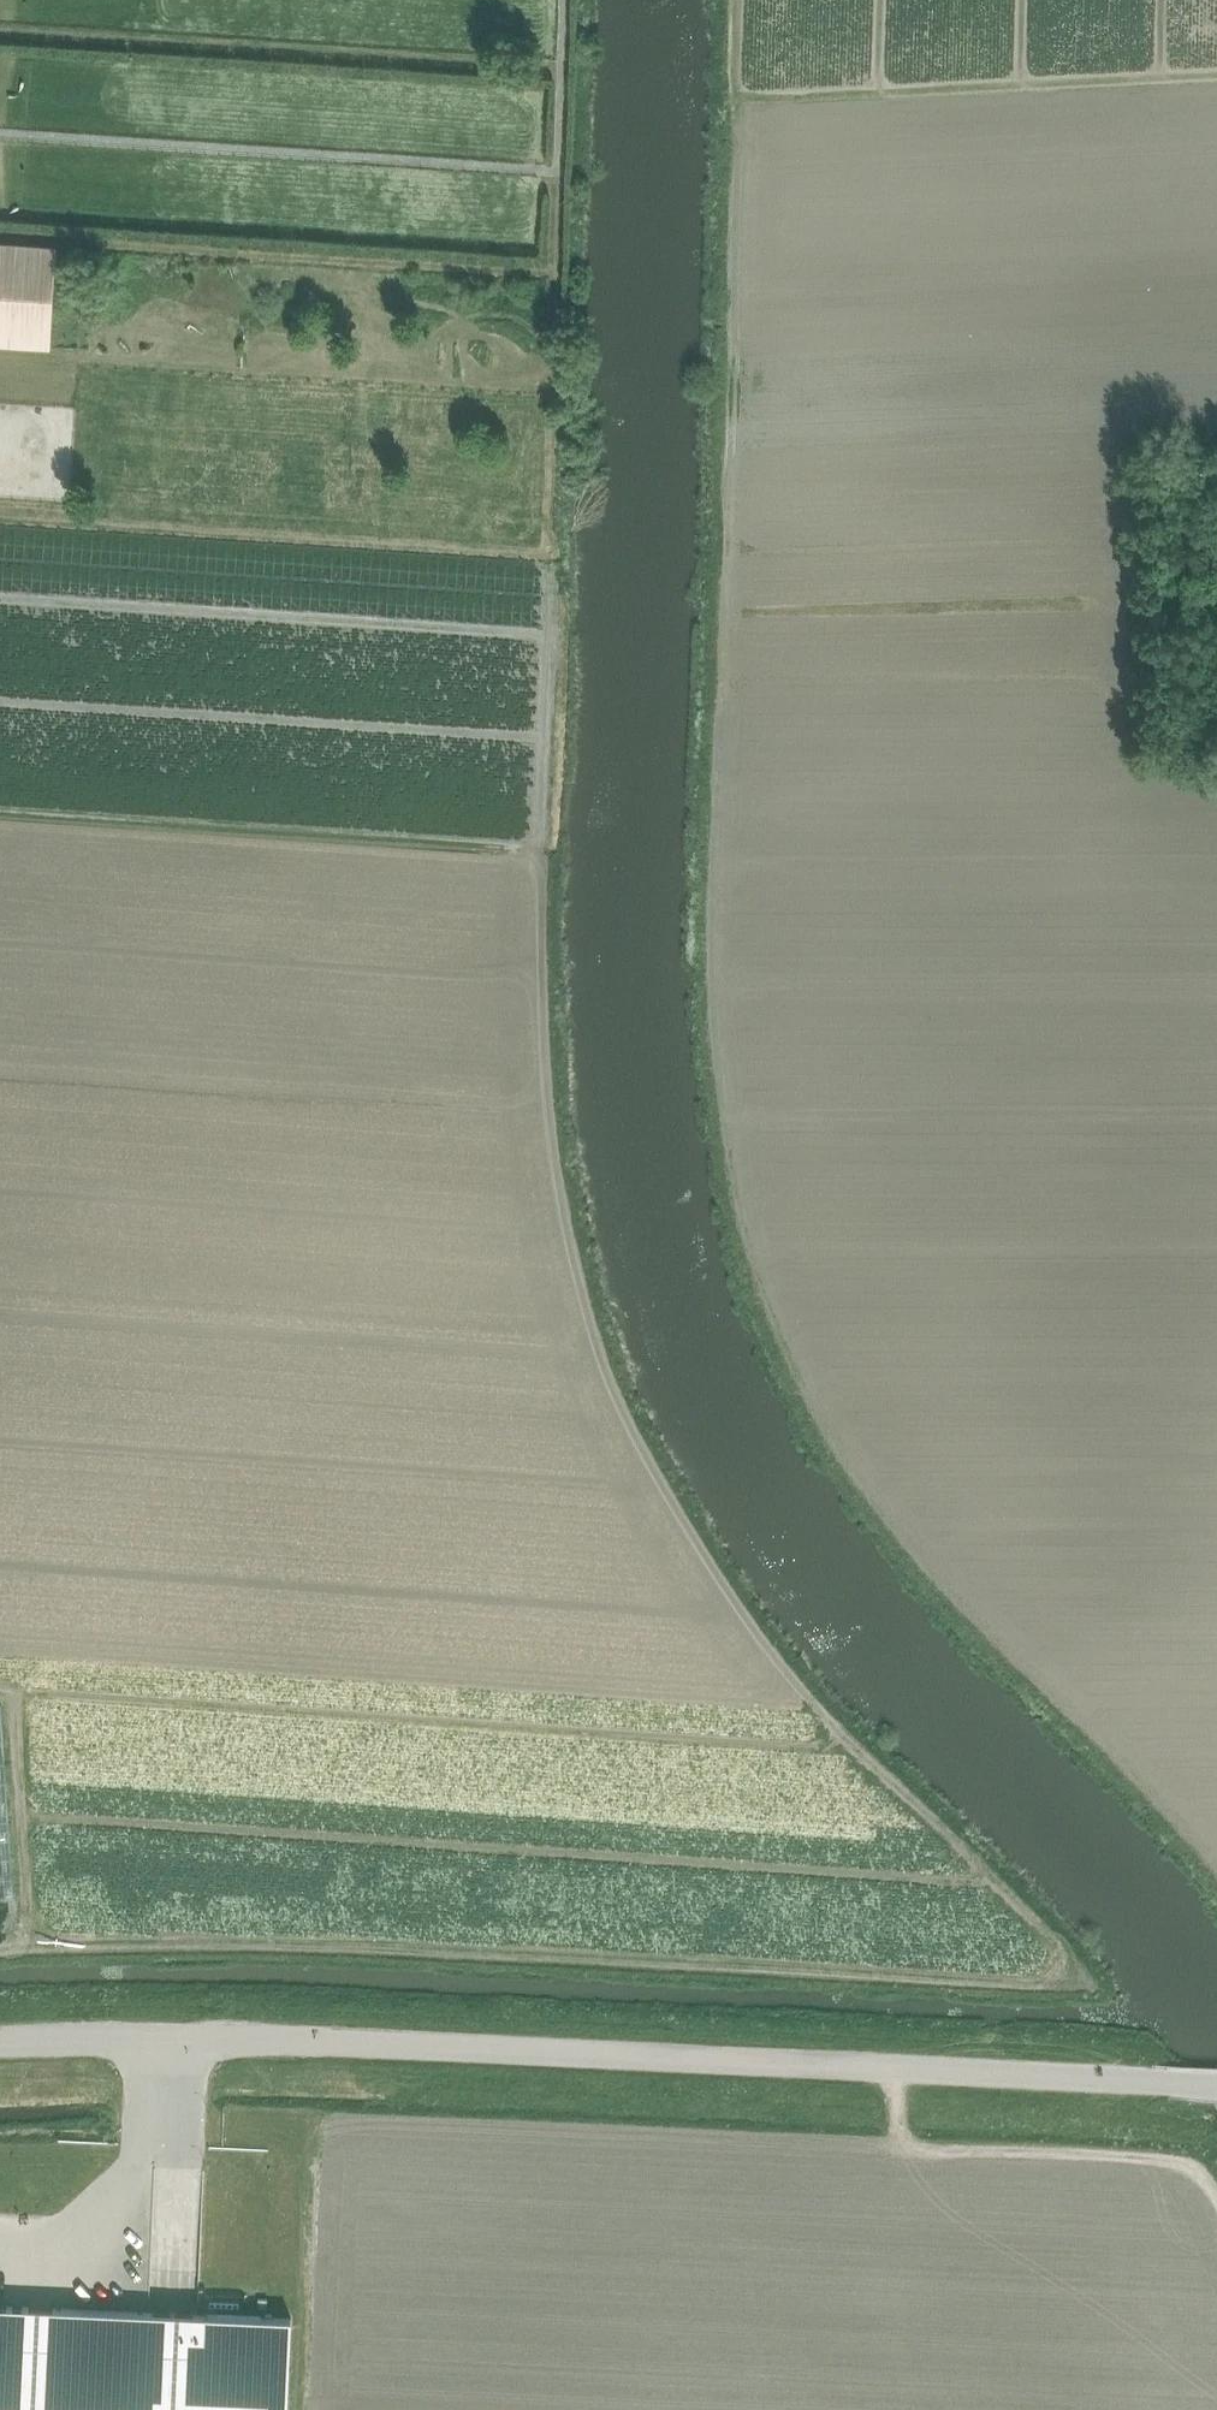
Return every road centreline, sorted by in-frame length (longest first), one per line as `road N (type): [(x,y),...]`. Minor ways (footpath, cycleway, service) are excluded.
road 1 (track): [(1216,607),(725,633),(733,296),(1216,276)]
road 2 (residential): [(1216,2085),(279,2040),(0,2044)]

